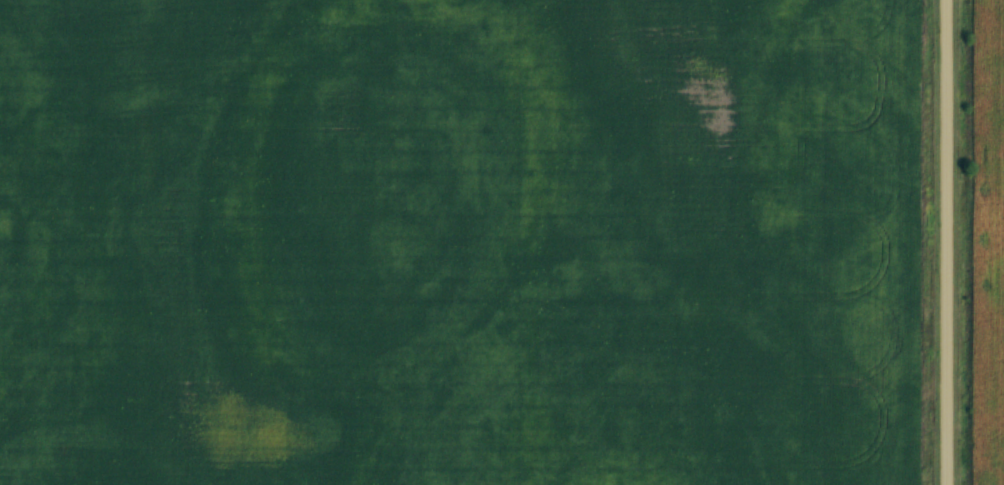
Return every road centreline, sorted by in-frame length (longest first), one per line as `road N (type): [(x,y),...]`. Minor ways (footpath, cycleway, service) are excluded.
road 1 (residential): [(947,484),(948,0)]

